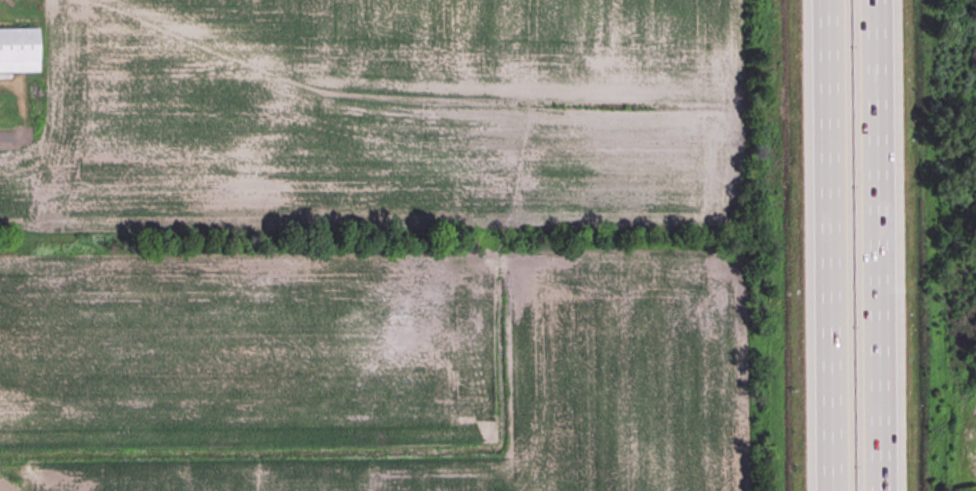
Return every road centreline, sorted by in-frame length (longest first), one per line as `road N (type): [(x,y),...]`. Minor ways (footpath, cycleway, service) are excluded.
road 1 (motorway): [(887,490),(882,0)]
road 2 (motorway): [(822,0),(826,490)]

